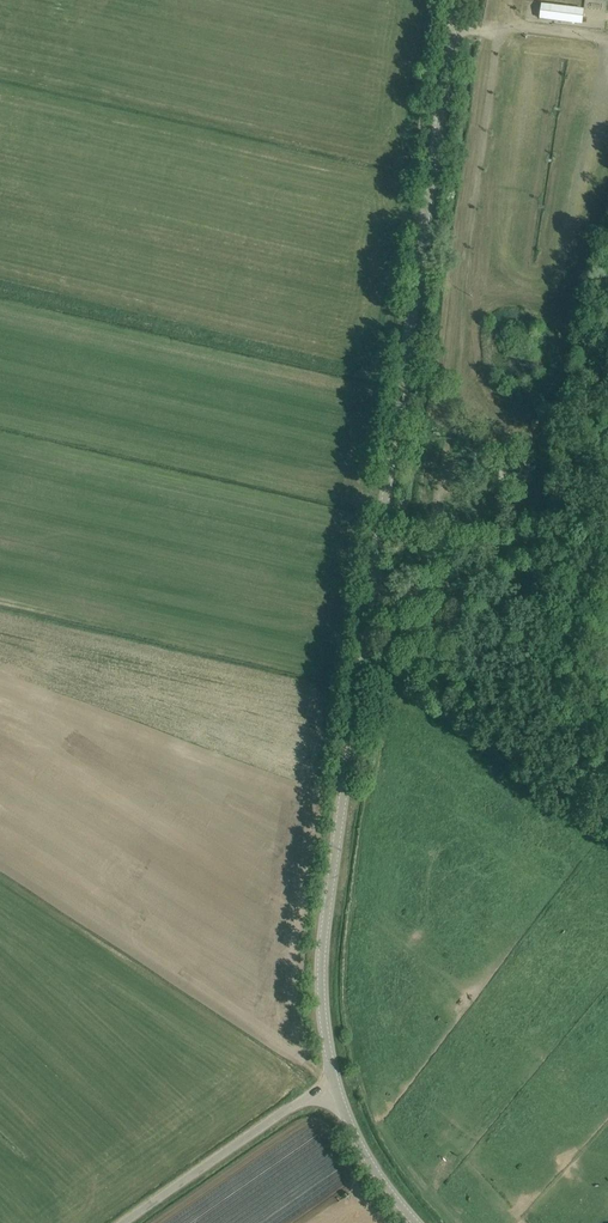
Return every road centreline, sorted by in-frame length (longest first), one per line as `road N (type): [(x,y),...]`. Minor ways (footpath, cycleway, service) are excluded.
road 1 (tertiary): [(338,1090),(322,994),(325,939),(457,0)]
road 2 (track): [(500,35),(474,251),(482,276),(526,300),(568,293),(599,206)]
road 3 (unclassified): [(128,1222),(302,1102),(338,1090)]
road 4 (tertiary): [(419,1222),(384,1185),(338,1090)]

